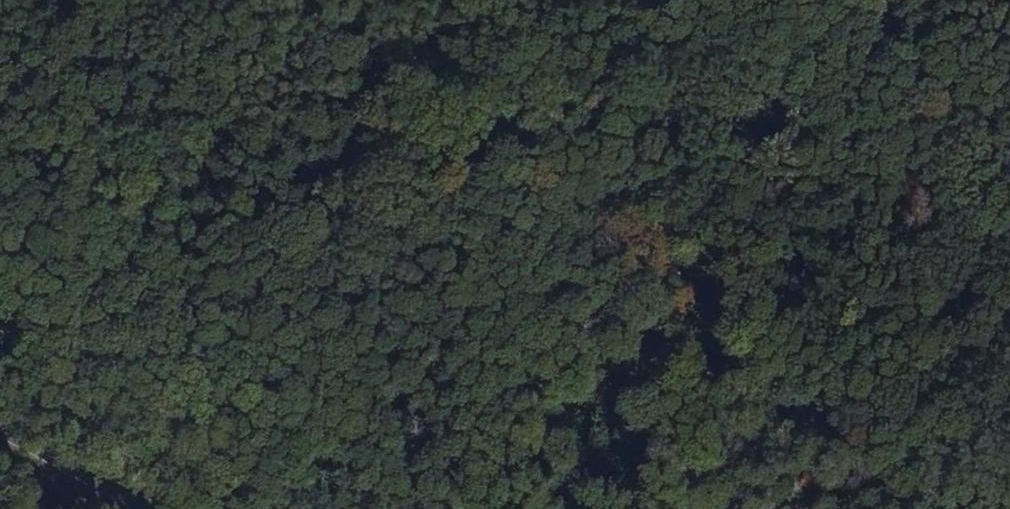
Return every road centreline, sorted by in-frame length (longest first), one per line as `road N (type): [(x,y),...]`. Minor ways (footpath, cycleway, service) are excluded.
road 1 (track): [(394,123),(550,175),(681,240),(912,315),(1009,358)]
road 2 (secondary): [(130,508),(0,441)]

